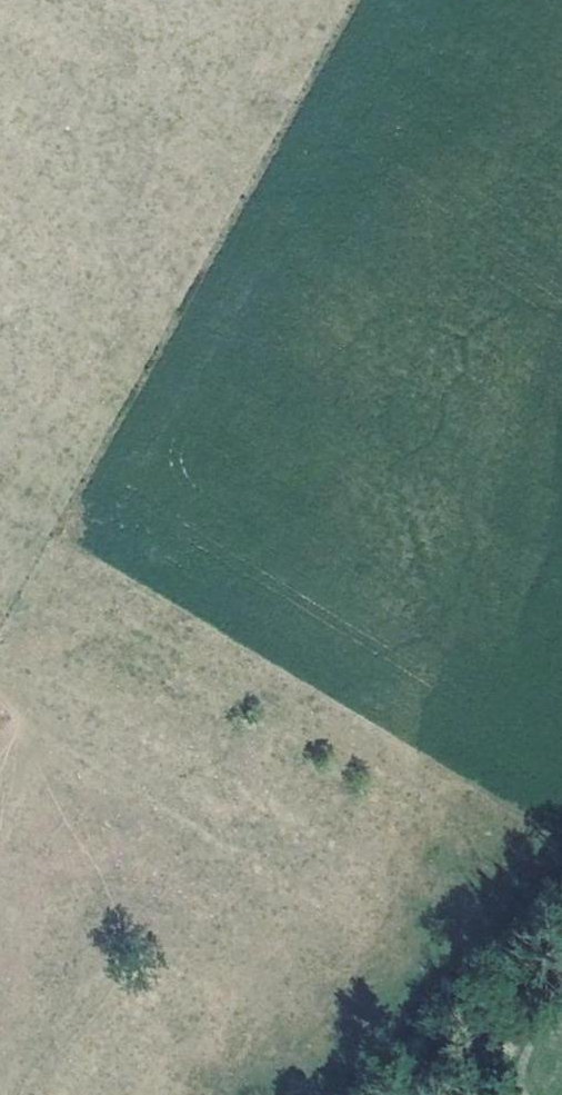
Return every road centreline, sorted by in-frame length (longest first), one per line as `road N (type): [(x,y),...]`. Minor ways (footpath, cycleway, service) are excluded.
road 1 (track): [(331,1094),(561,874)]

